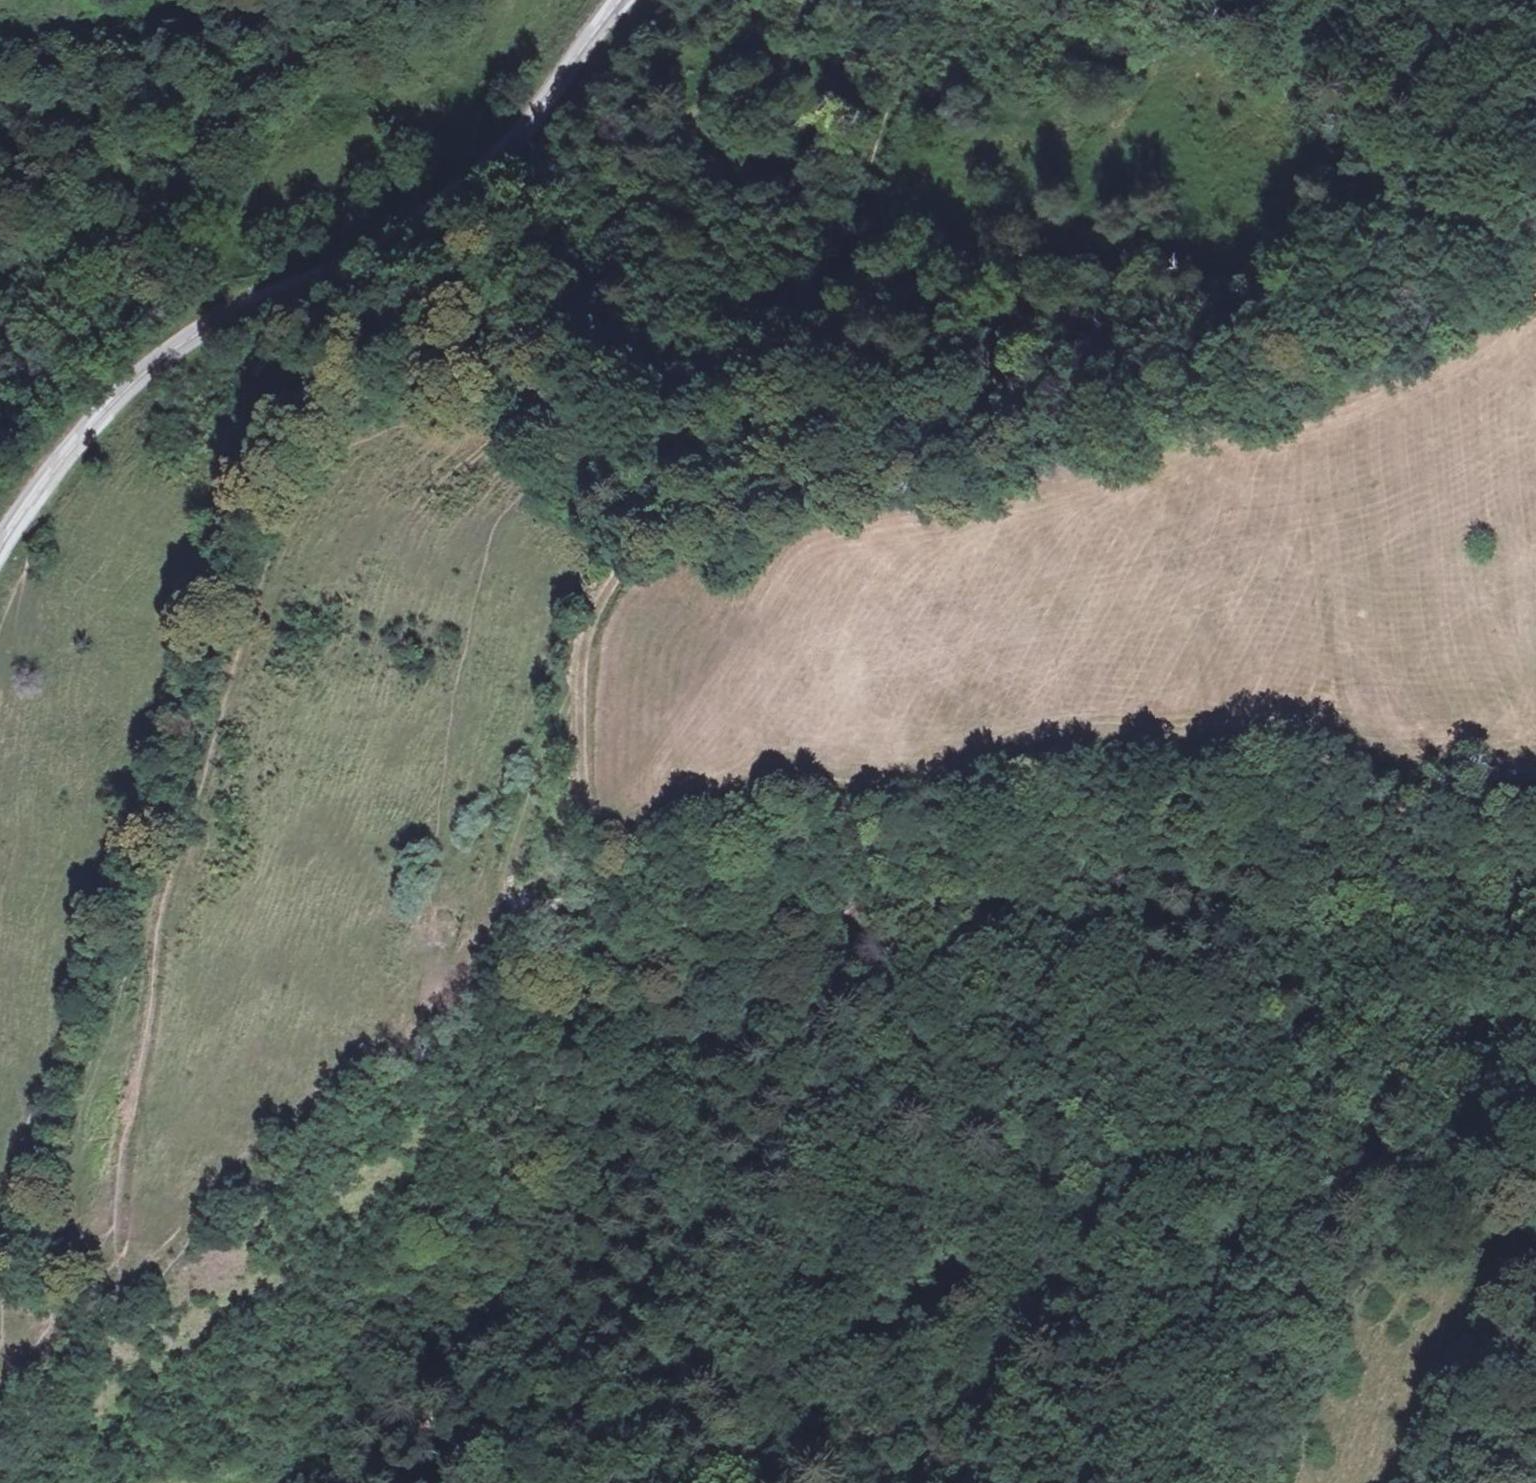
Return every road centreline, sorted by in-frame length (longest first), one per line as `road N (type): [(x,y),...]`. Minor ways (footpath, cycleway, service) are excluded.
road 1 (tertiary): [(0,554),(89,437),(146,380),(413,225),(528,122),(622,0)]

